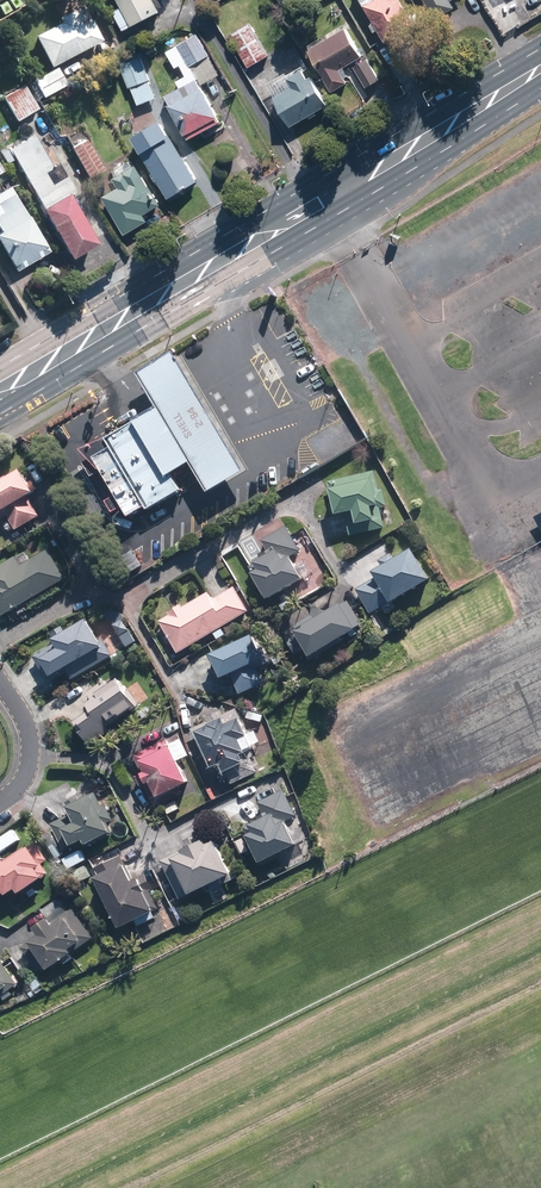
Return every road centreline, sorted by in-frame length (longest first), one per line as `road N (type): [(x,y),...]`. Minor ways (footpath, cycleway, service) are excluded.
road 1 (primary): [(0,387),(540,67)]
road 2 (residential): [(0,803),(23,781),(31,752),(24,717),(0,680)]

